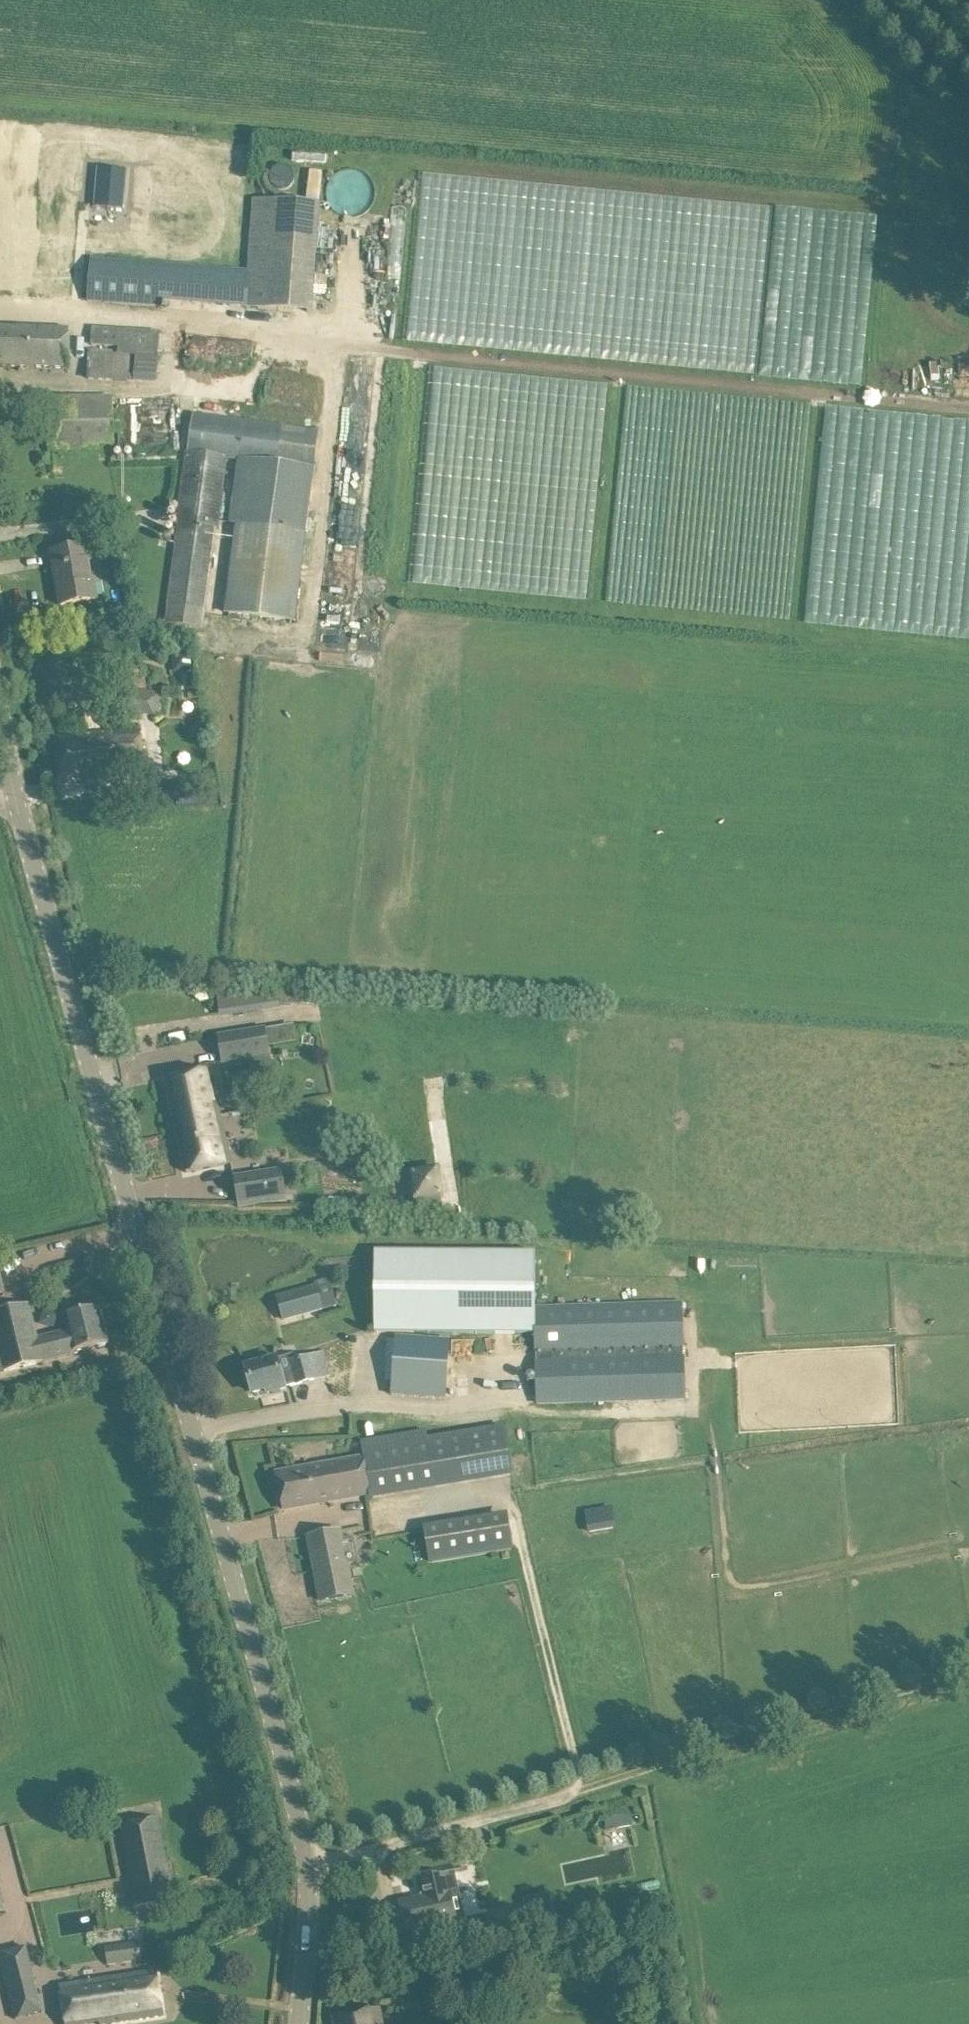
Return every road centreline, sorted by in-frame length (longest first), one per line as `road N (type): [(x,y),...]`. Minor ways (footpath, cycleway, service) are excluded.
road 1 (unclassified): [(298,2023),(306,1898),(298,1836),(107,1151),(20,797)]
road 2 (track): [(303,1873),(968,1671)]

